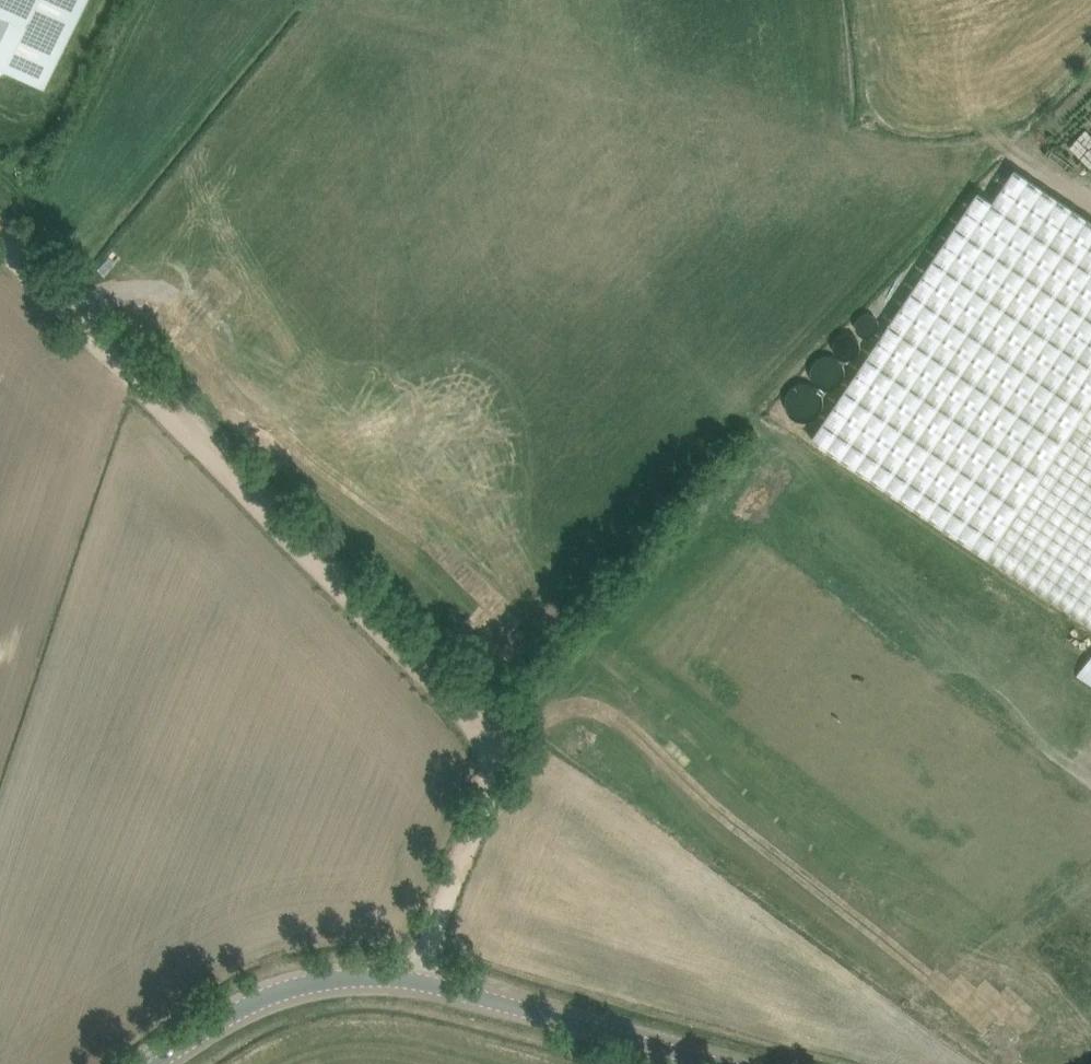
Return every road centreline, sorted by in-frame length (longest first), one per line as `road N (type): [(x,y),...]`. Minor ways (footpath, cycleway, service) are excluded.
road 1 (track): [(0,242),(477,724),(489,747),(492,787),(419,980)]
road 2 (tertiary): [(155,1063),(233,1010),(332,974),(419,980),(499,997),(740,1063)]

